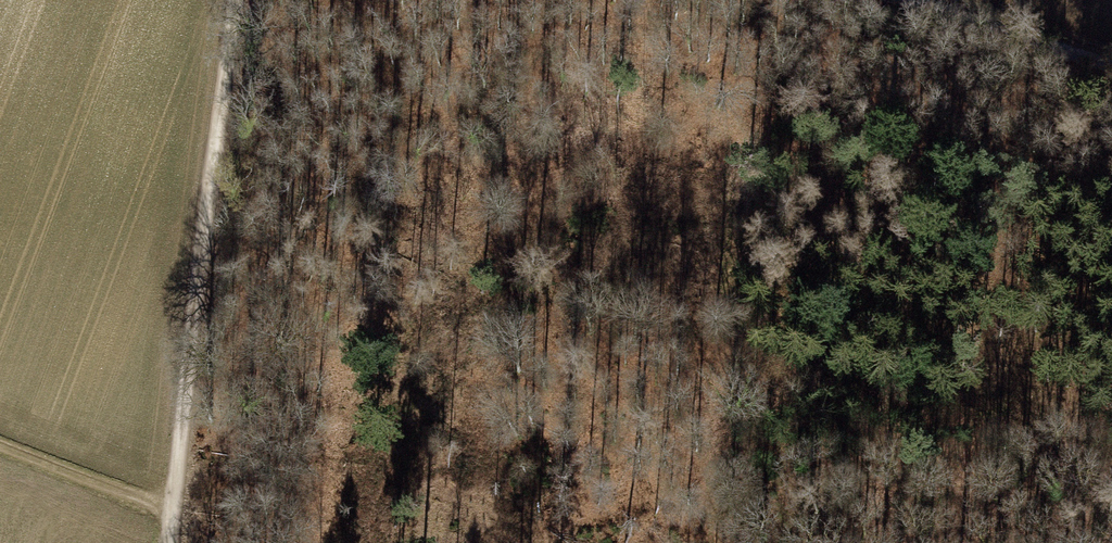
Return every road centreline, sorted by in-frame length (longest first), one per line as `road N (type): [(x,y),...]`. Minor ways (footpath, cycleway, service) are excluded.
road 1 (track): [(774,0),(761,16),(741,88),(715,542)]
road 2 (track): [(167,542),(198,241),(236,0)]
road 3 (unclassified): [(910,0),(1111,63)]
road 4 (track): [(172,509),(0,442)]

